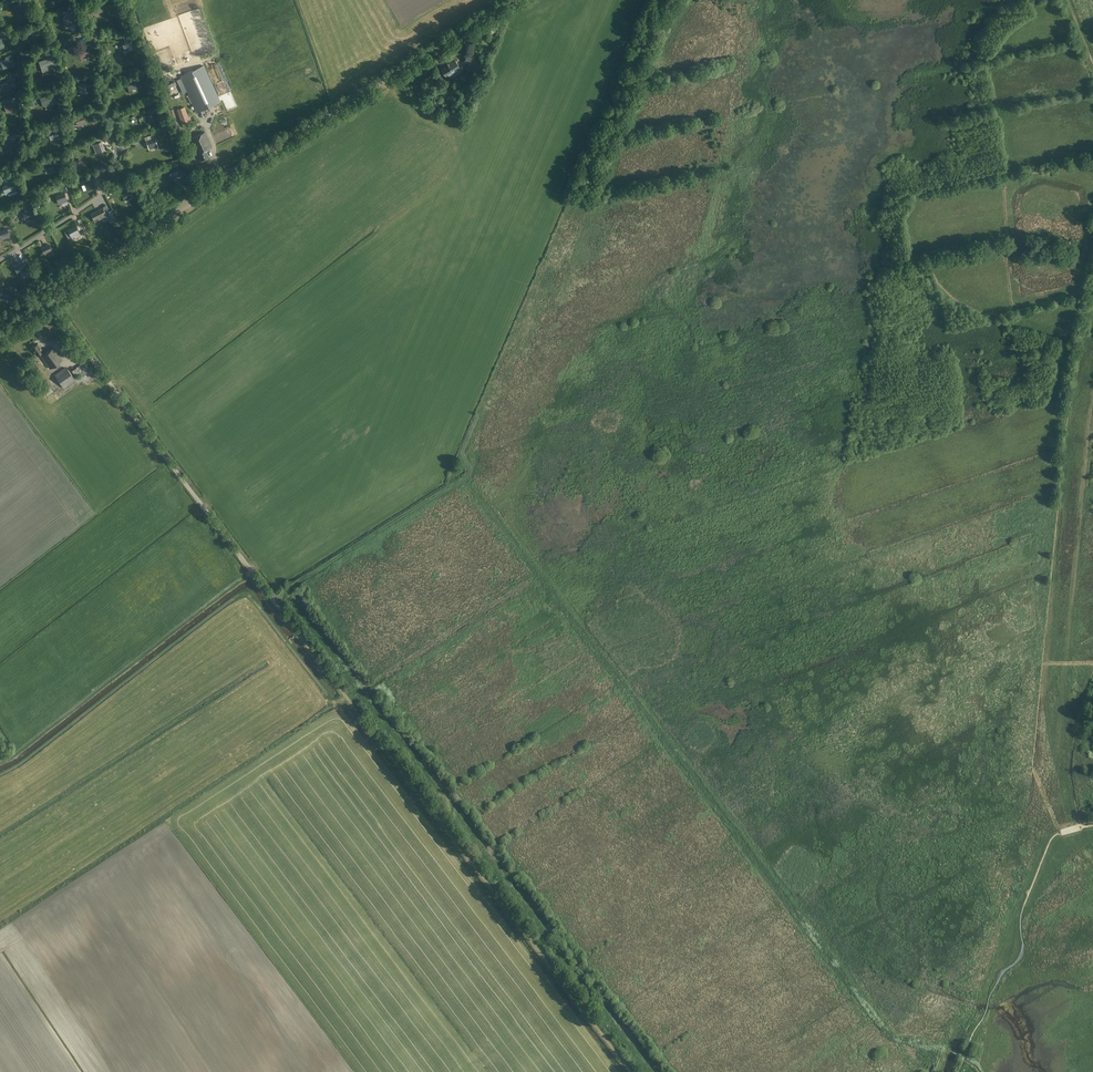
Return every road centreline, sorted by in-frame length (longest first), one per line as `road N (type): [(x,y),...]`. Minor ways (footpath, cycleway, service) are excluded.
road 1 (track): [(628,1071),(49,300)]
road 2 (unclassified): [(0,334),(218,183),(510,0)]
road 3 (residential): [(0,259),(109,185),(115,146),(103,112)]
road 4 (residential): [(21,56),(24,148),(0,177)]

